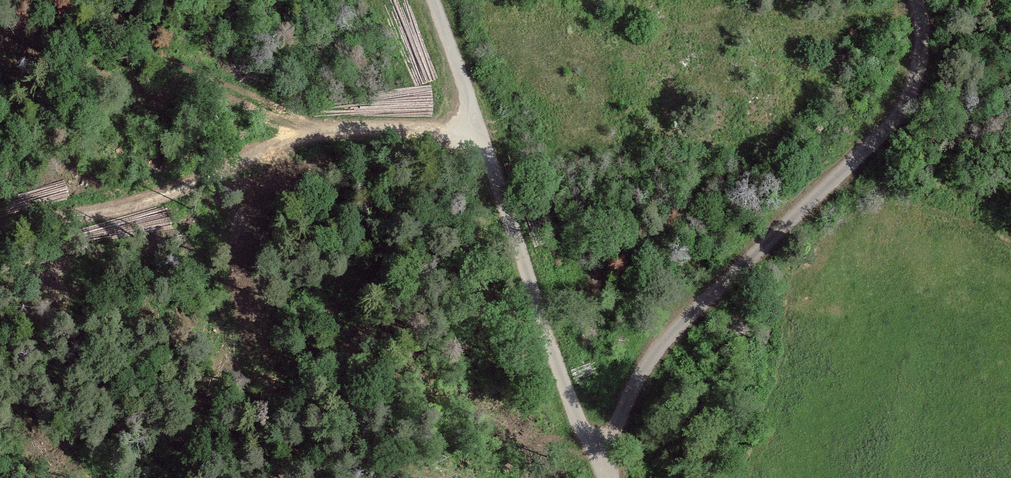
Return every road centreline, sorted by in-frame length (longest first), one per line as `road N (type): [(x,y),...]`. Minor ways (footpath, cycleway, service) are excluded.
road 1 (track): [(608,477),(638,377),(688,311),(870,141),(910,73),(914,0)]
road 2 (track): [(476,158),(450,138),(401,127),(293,126),(231,140),(158,191),(83,227),(0,227)]
road 3 (unclassified): [(590,477),(515,284),(432,0)]

